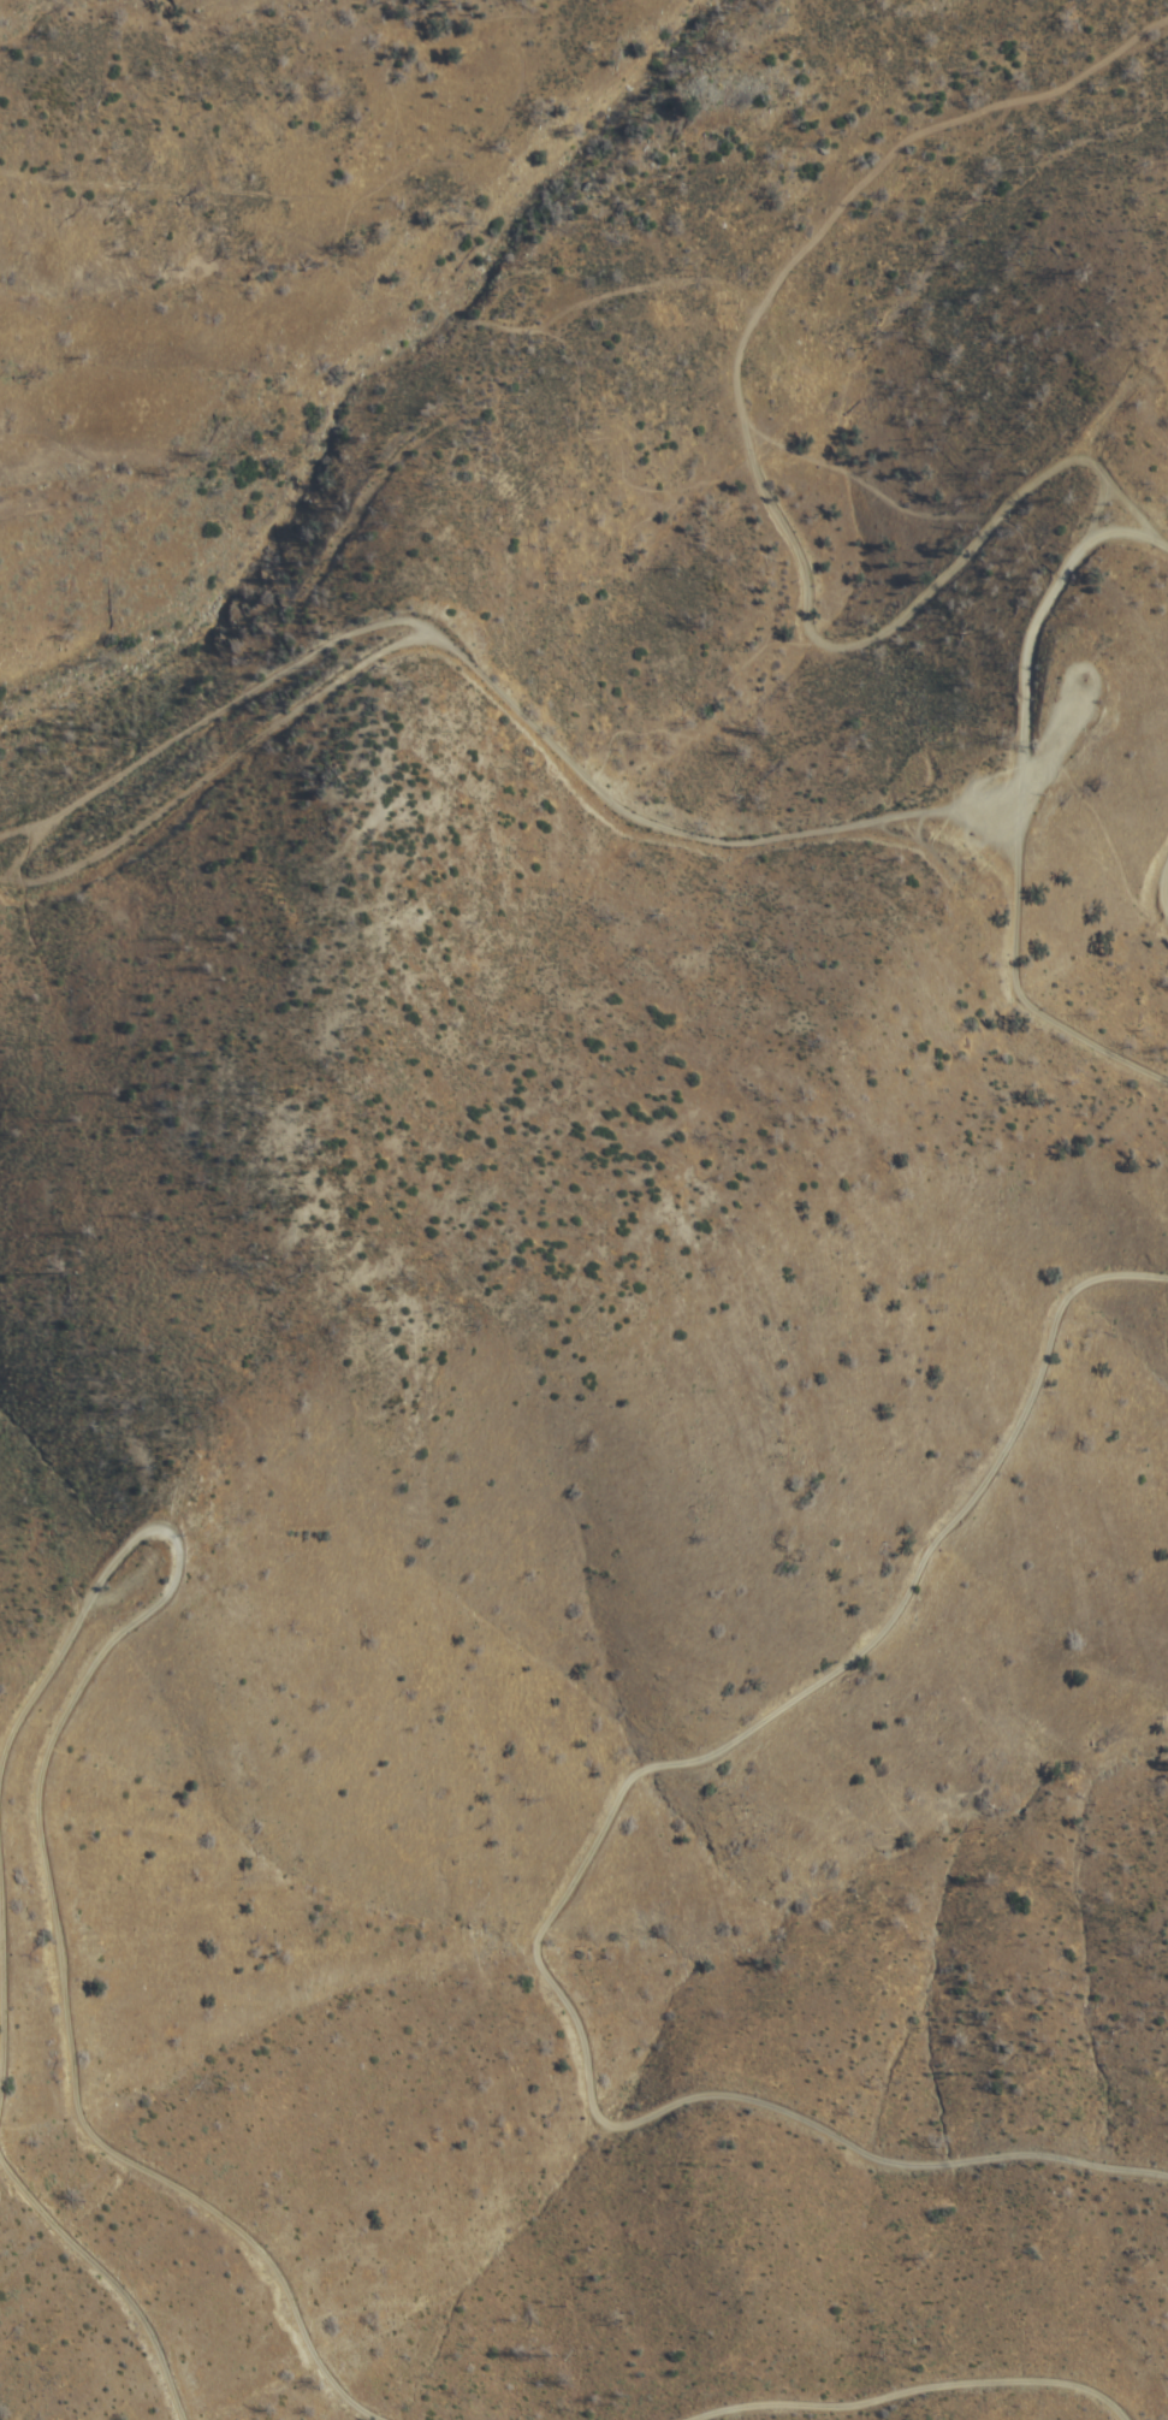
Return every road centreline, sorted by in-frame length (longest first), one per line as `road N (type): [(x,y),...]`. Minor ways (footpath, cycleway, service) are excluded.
road 1 (residential): [(1167,1285),(1096,1280),(1072,1292),(1013,1451),(932,1544),(902,1614),(830,1684),(736,1746),(635,1788),(580,1872),(543,1951),(544,1968),(587,2046),(594,2106),(610,2124),(706,2096),(802,2122),(871,2158),(924,2164),(1042,2156),(1167,2181)]
road 2 (residential): [(380,2419),(330,2373),(256,2246),(124,2159),(83,2118),(45,1781),(99,1662),(174,1591),(177,1549),(158,1534),(108,1573),(7,1758),(0,2118)]
road 3 (residential): [(1025,788),(879,826),(753,846),(664,832),(587,783),(431,638),(396,626),(358,631),(307,657),(72,813),(0,837)]
road 4 (residential): [(1167,548),(1137,538),(1099,539),(1065,575),(1038,621),(1021,726),(1013,952),(1020,989),(1049,1019),(1167,1084)]
road 5 (residential): [(1122,2419),(1089,2394),(1018,2384),(941,2386),(853,2407),(692,2419)]
road 6 (residential): [(0,2145),(6,2170),(120,2289),(152,2333),(185,2419)]

